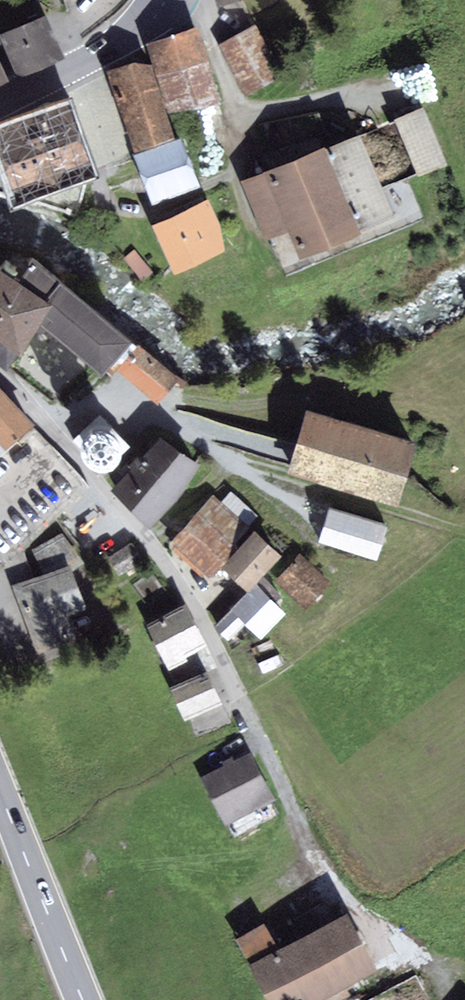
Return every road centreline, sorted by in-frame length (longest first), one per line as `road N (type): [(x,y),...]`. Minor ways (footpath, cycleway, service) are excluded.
road 1 (residential): [(0,377),(63,437),(189,591),(323,869)]
road 2 (track): [(47,421),(96,400),(119,401),(170,420),(235,461),(464,532)]
road 3 (primary): [(82,999),(0,791)]
road 4 (primary): [(0,101),(106,46),(158,0)]

